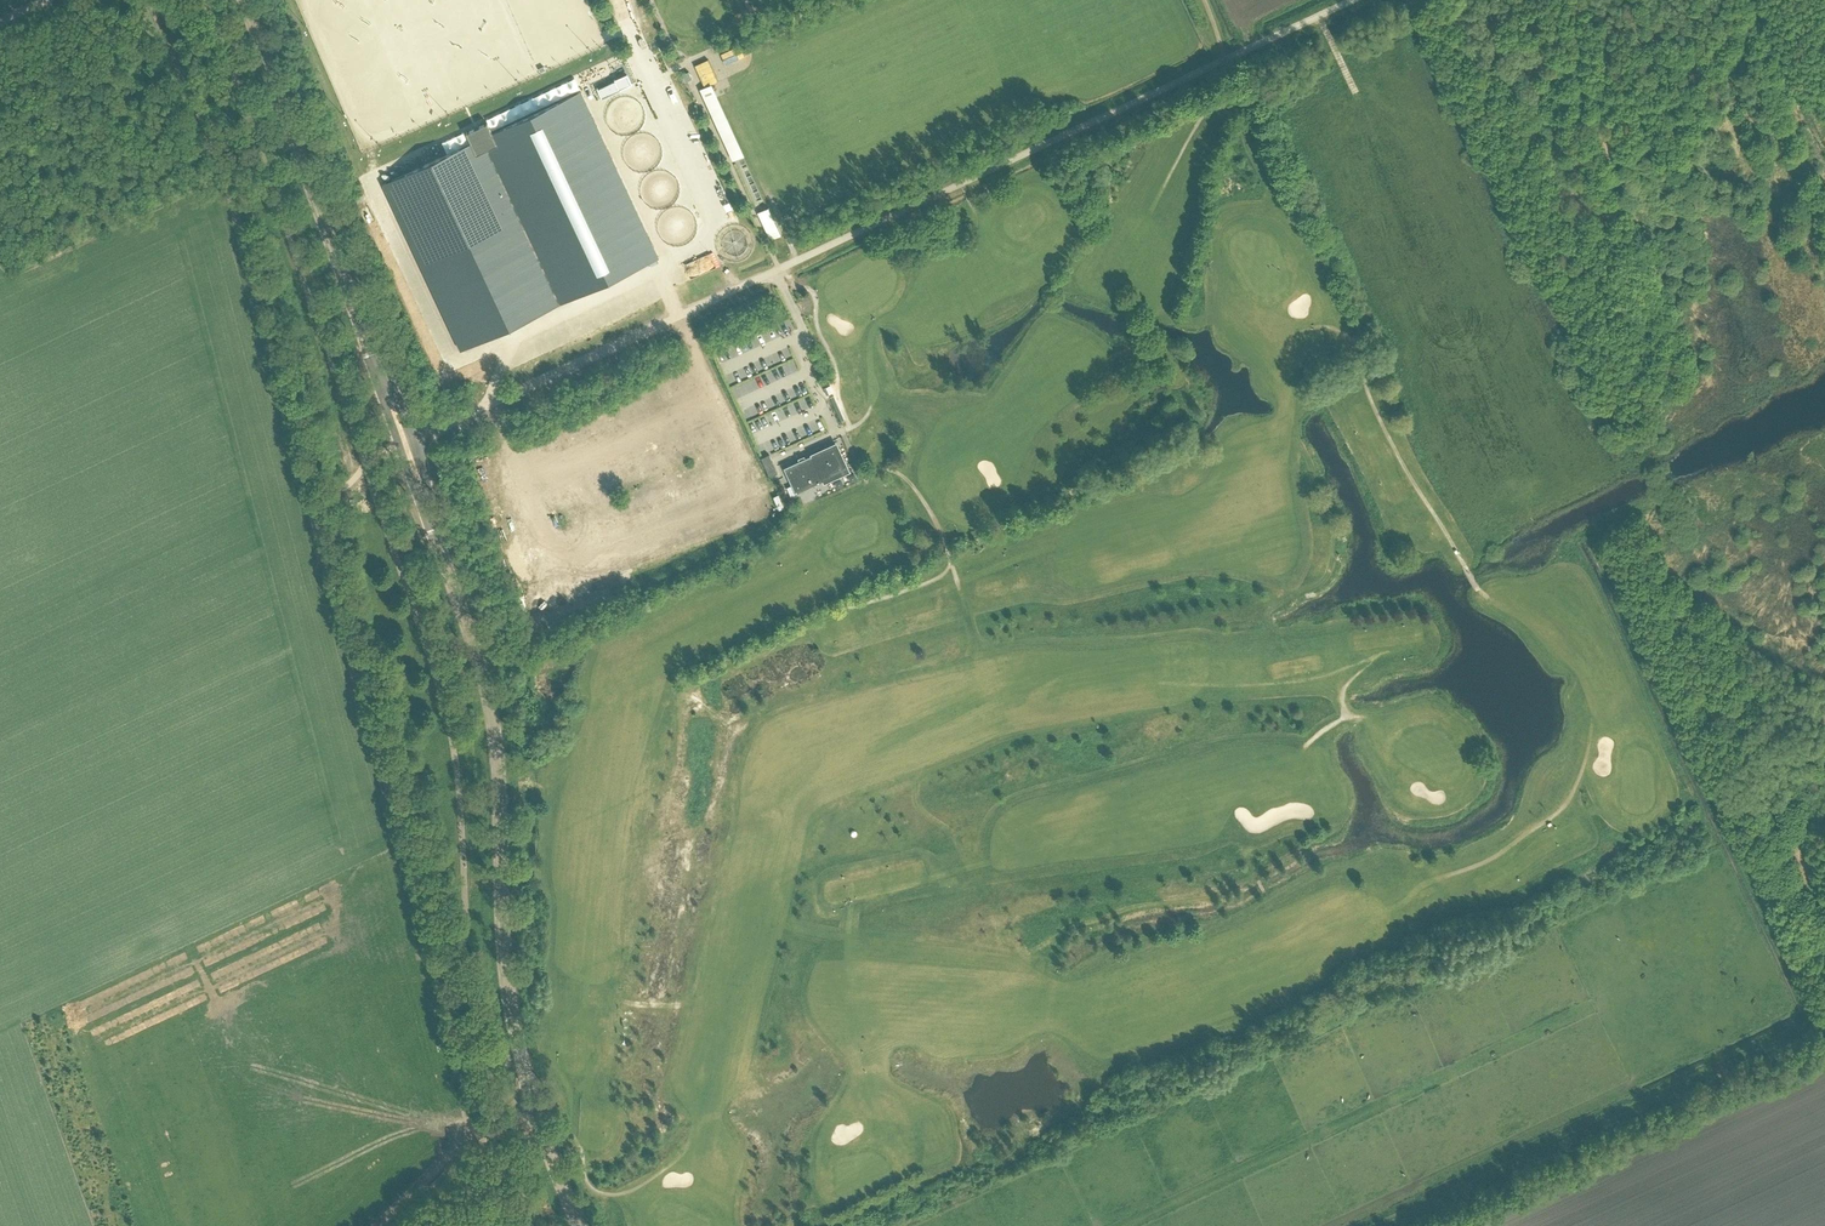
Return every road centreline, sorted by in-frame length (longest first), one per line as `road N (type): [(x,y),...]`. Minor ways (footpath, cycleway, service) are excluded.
road 1 (unclassified): [(413,438),(1349,0)]
road 2 (tertiary): [(579,1225),(519,1050),(504,967),(488,693),(433,531)]
road 3 (track): [(304,474),(476,1143)]
road 4 (track): [(159,0),(229,191),(304,474)]
road 5 (track): [(1376,1225),(1824,1014)]
road 6 (tertiary): [(372,357),(246,0)]
road 7 (track): [(381,1225),(474,1132),(535,1108)]

